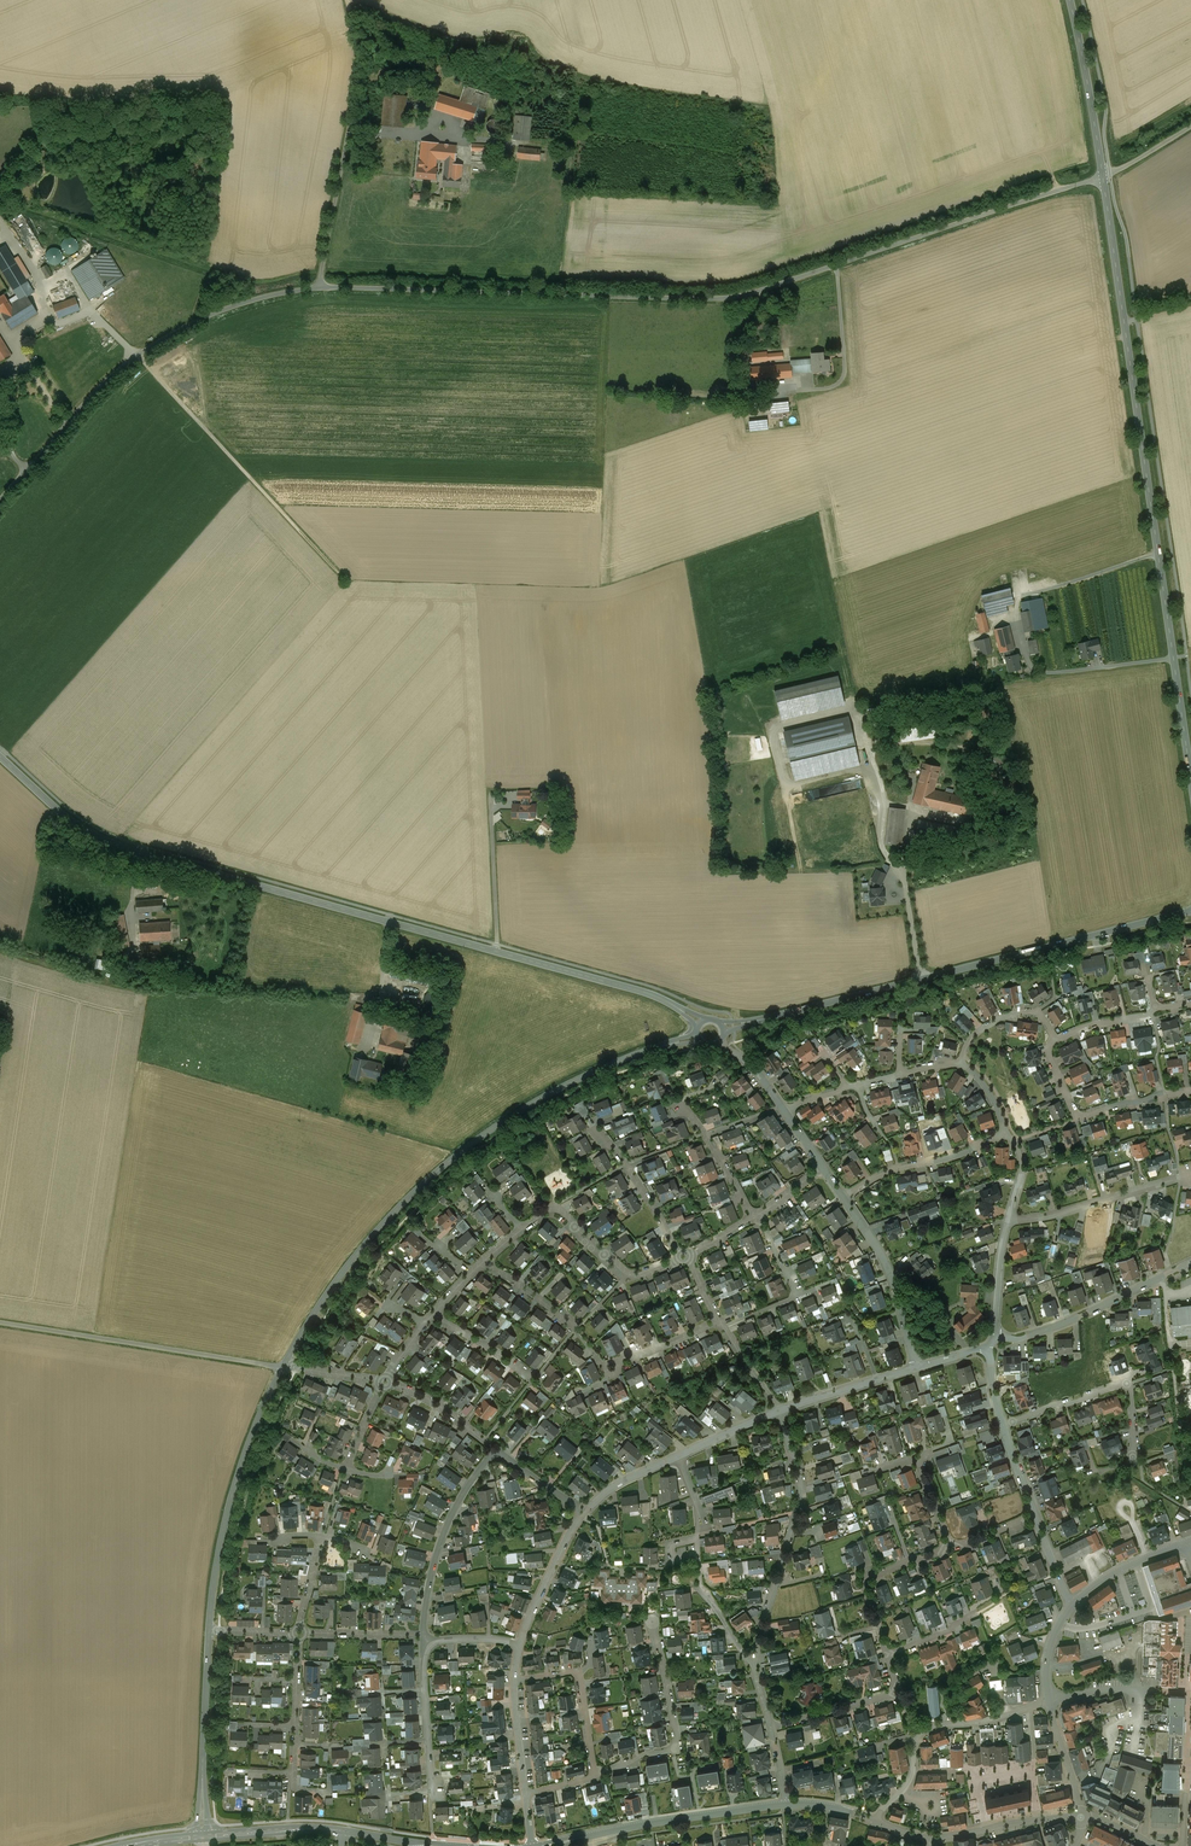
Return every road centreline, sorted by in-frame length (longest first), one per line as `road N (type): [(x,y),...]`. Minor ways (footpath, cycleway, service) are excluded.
road 1 (unclassified): [(320,288),(731,298),(1103,177)]
road 2 (secondary): [(0,756),(70,821),(109,844),(673,1005)]
road 3 (secondary): [(1190,777),(1103,177)]
road 4 (secondary): [(282,1368),(359,1255),(446,1165),(575,1082),(698,1038)]
road 5 (secondary): [(1190,911),(723,1028)]
road 6 (unclassified): [(0,500),(108,382),(185,326),(250,301),(320,288)]
road 7 (track): [(139,358),(347,583)]
road 8 (unclassified): [(0,1322),(282,1368)]
road 9 (secondary): [(209,1630),(228,1512),(282,1368)]
road 10 (residential): [(1099,1471),(1133,1458),(1127,1384),(1002,1425)]
road 11 (tertiary): [(784,1804),(550,1845)]
road 12 (unclassified): [(320,288),(365,70)]
road 13 (residential): [(596,1775),(678,1749),(652,1622)]
road 14 (residential): [(1190,1264),(1057,1326),(1019,1339),(999,1336)]
road 15 (secondary): [(203,1836),(209,1630)]
road 16 (residential): [(496,1450),(448,1524),(424,1635)]
road 17 (residential): [(843,1199),(884,1261),(916,1368)]
road 18 (secondary): [(1103,177),(1070,0)]
road 19 (residential): [(1180,1177),(1009,1220)]
road 20 (residential): [(1004,1134),(887,1172),(843,1199)]
road 21 (residential): [(515,1680),(579,1672),(596,1775)]
road 22 (residential): [(583,1391),(610,1379),(605,1366),(719,1321)]
road 23 (residential): [(798,1514),(754,1671)]
road 24 (residential): [(594,1125),(685,1256)]
road 25 (tertiary): [(1081,1818),(927,1839)]
road 26 (residential): [(581,1513),(519,1645)]
road 27 (residential): [(677,1096),(756,1217)]
road 28 (residential): [(879,1626),(863,1581),(950,1547)]
road 29 (tertiary): [(343,1831),(203,1836)]
road 30 (residential): [(917,1740),(935,1728),(1049,1700)]
road 31 (residential): [(630,1278),(556,1207),(526,1227)]
road 32 (residential): [(899,1693),(771,1727)]
road 33 (residential): [(385,1383),(441,1407),(496,1450)]
road 34 (residential): [(1052,1041),(1042,1016),(1017,1014),(977,1033),(961,1062)]
road 35 (tertiary): [(1185,1543),(1112,1575),(1073,1605)]
road 36 (residential): [(424,1635),(299,1633)]
road 37 (tertiary): [(1049,1700),(1081,1818)]

